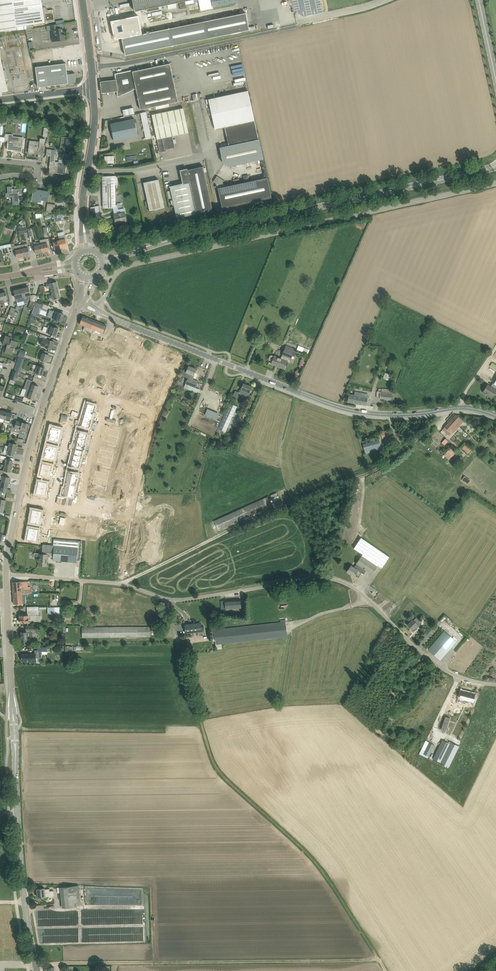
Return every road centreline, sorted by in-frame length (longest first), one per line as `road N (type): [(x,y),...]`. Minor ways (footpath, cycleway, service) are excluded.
road 1 (unclassified): [(98,313),(126,267),(495,183)]
road 2 (track): [(381,960),(313,857),(219,770),(168,599)]
road 3 (unclassified): [(121,584),(185,599),(313,578),(347,582),(448,672),(495,684)]
road 4 (track): [(121,584),(382,466),(456,408)]
road 5 (secondary): [(138,249),(495,166)]
road 6 (track): [(381,960),(36,969)]
road 7 (tertiary): [(456,408),(403,415),(340,409),(185,347)]
road 8 (secondary): [(37,970),(18,850),(16,750)]
road 9 (secondary): [(13,714),(7,575)]
road 10 (track): [(180,51),(302,20)]
road 11 (residential): [(106,399),(154,412),(185,347)]
road 12 (residential): [(121,584),(132,518),(79,510)]

